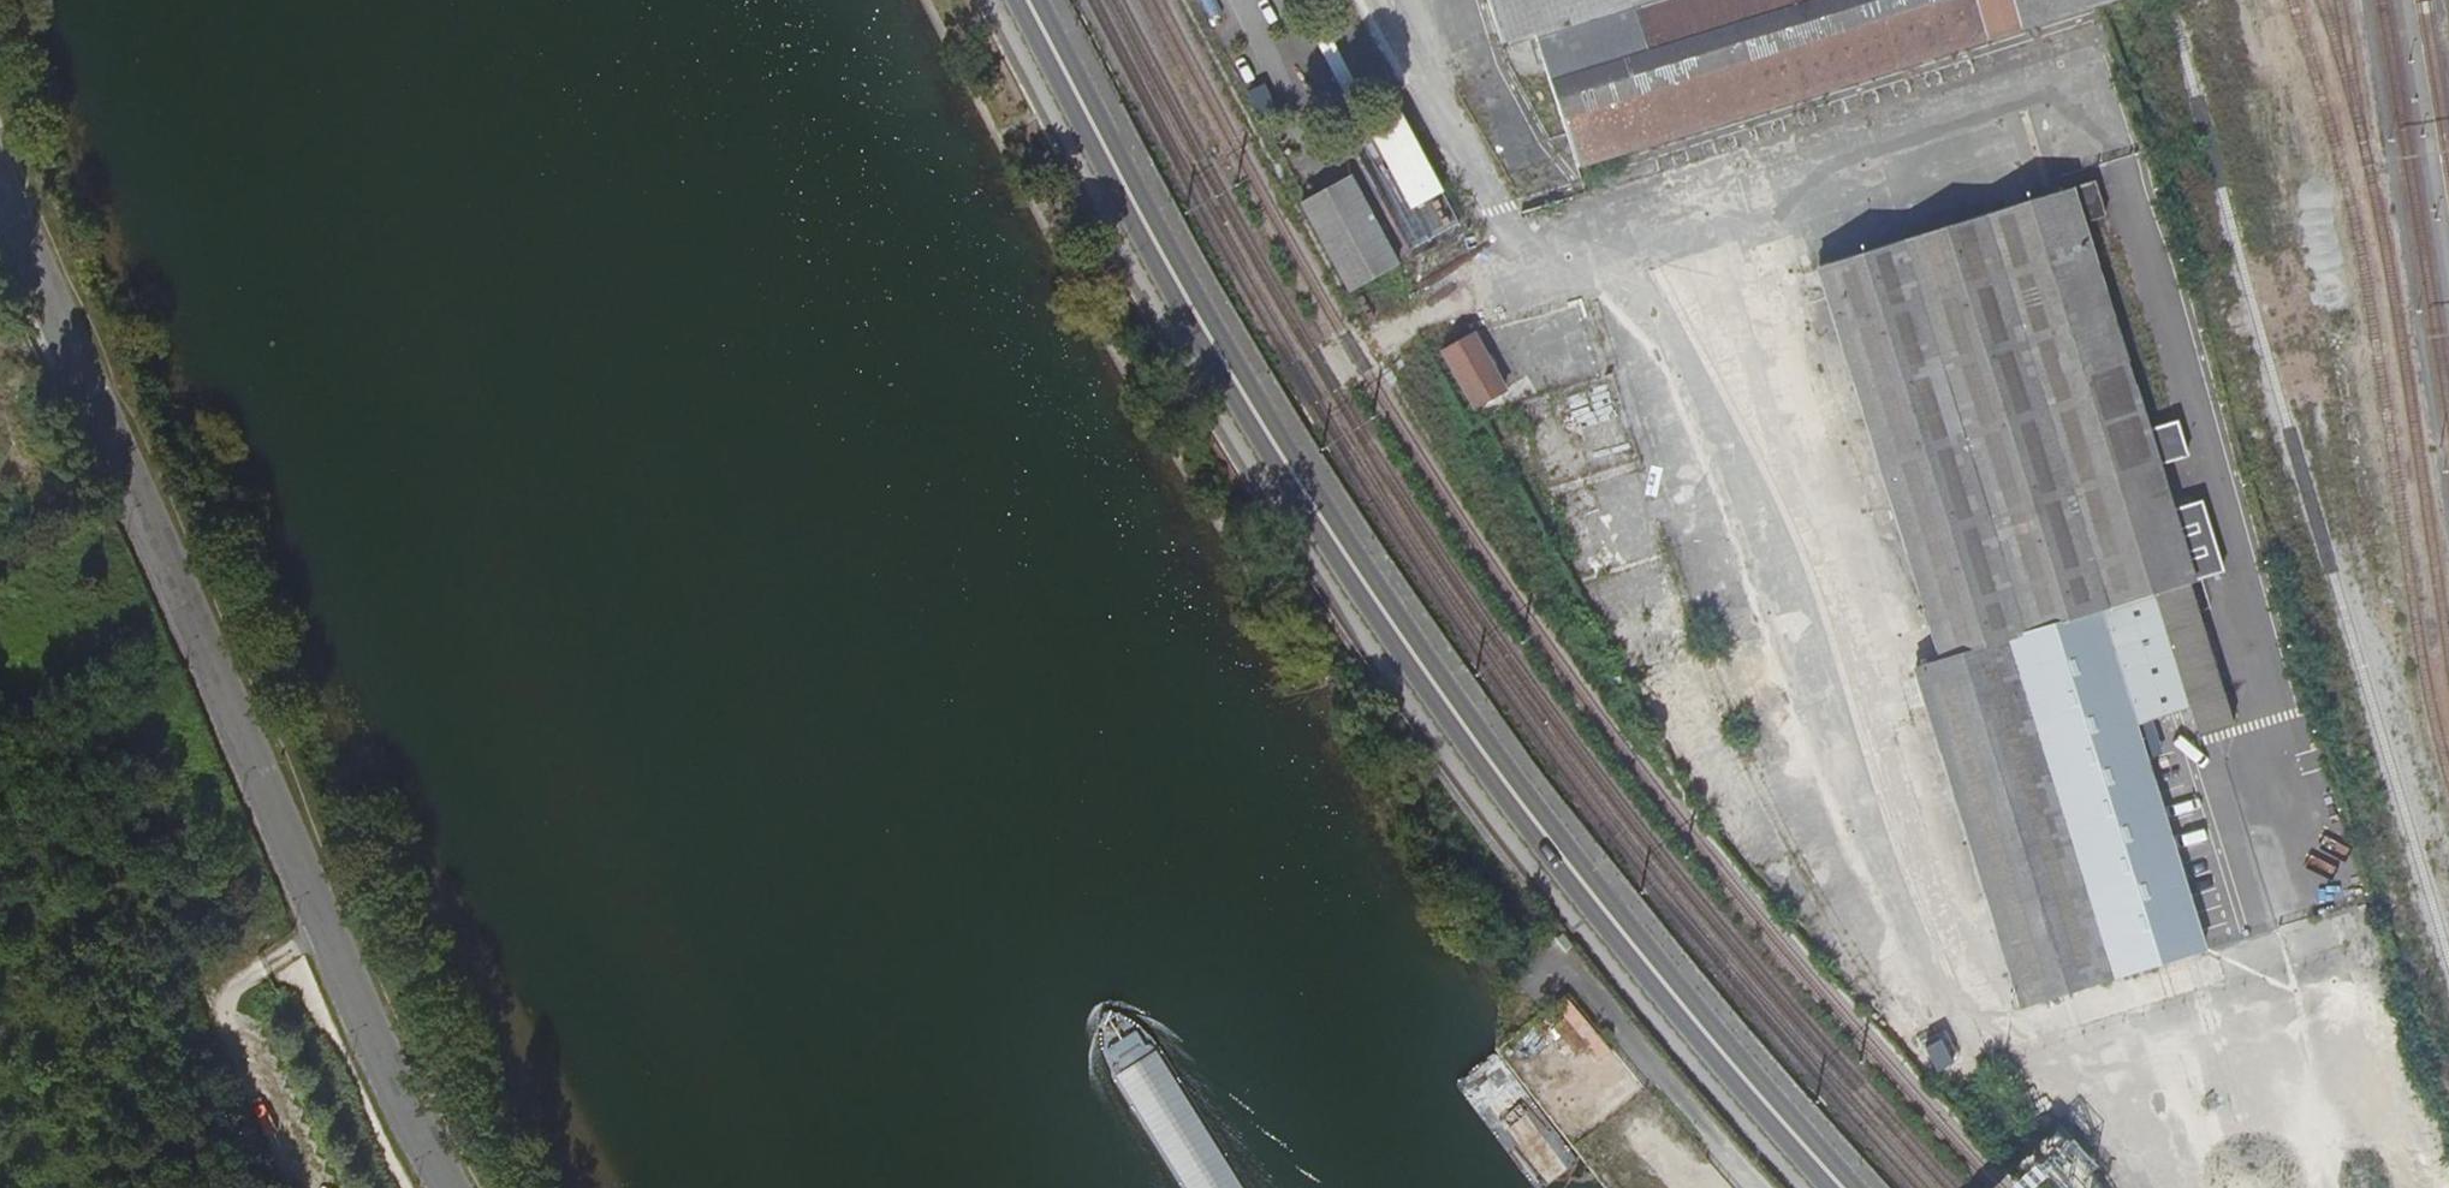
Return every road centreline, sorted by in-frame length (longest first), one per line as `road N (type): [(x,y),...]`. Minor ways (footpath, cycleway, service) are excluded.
road 1 (secondary): [(1841,1187),(1599,905),(1368,587),(1197,316),(1027,0)]
road 2 (residential): [(0,190),(371,1042),(451,1187)]
road 3 (unclassified): [(1377,0),(1523,246),(1596,272),(1643,302),(1792,601)]
road 4 (track): [(1305,384),(1545,254)]

